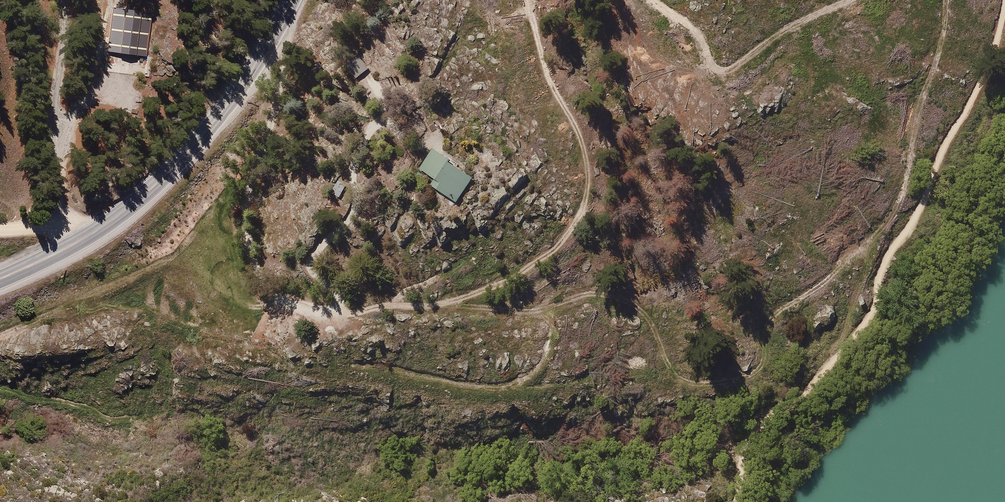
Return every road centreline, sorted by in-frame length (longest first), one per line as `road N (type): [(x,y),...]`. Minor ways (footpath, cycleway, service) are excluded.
road 1 (track): [(440,303),(534,312),(612,293),(648,319),(681,381),(726,383),(753,372),(767,362),(770,324),(782,309),(866,245),(900,198),(947,0)]
road 2 (primary): [(291,0),(255,64),(152,186),(94,230),(0,277)]
road 3 (track): [(848,0),(776,36),(729,71),(714,70),(695,32),(648,0)]
road 4 (track): [(548,308),(539,369),(504,386),(355,366)]
road 5 (track): [(0,337),(76,309),(144,308),(169,277)]
road 6 (track): [(132,418),(107,419),(0,389)]

